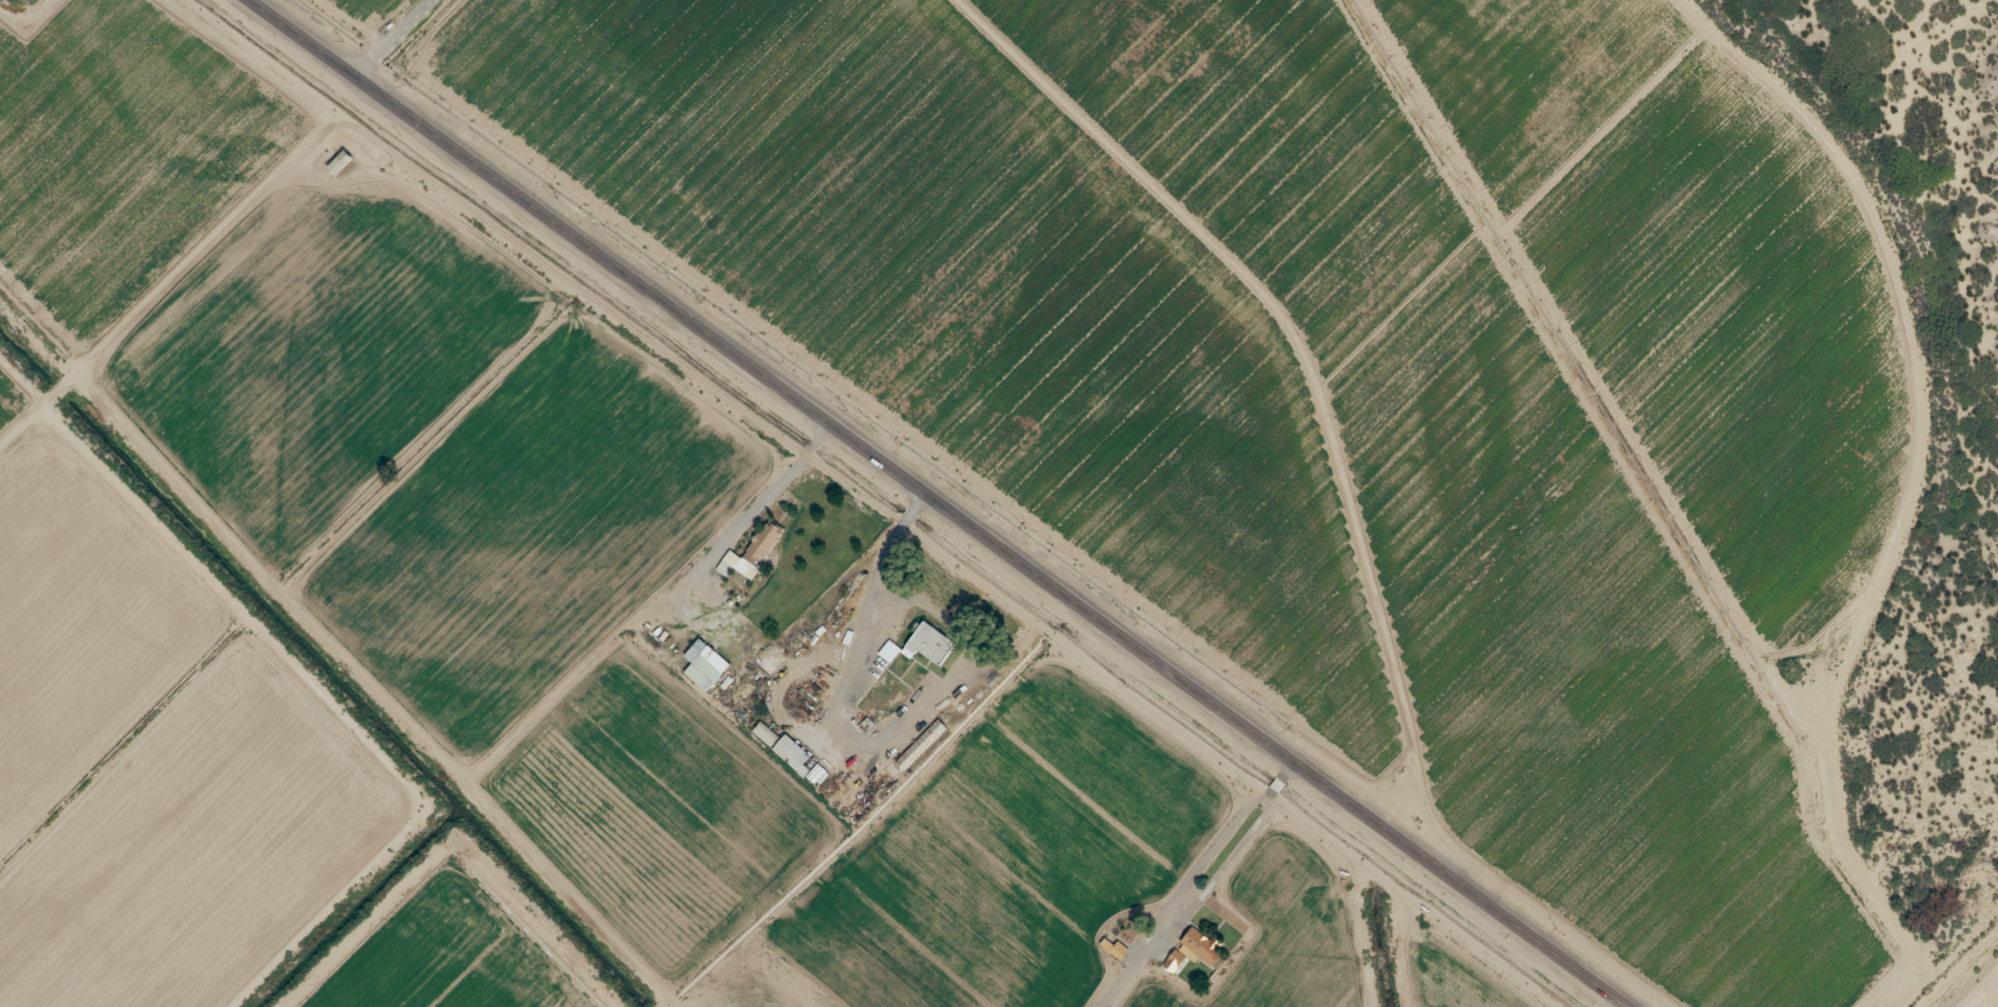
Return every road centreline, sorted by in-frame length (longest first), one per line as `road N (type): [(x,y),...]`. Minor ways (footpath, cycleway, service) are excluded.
road 1 (primary): [(245,0),(1617,1006)]
road 2 (track): [(0,492),(355,82)]
road 3 (track): [(355,1006),(444,918),(489,913),(539,942),(604,1006)]

